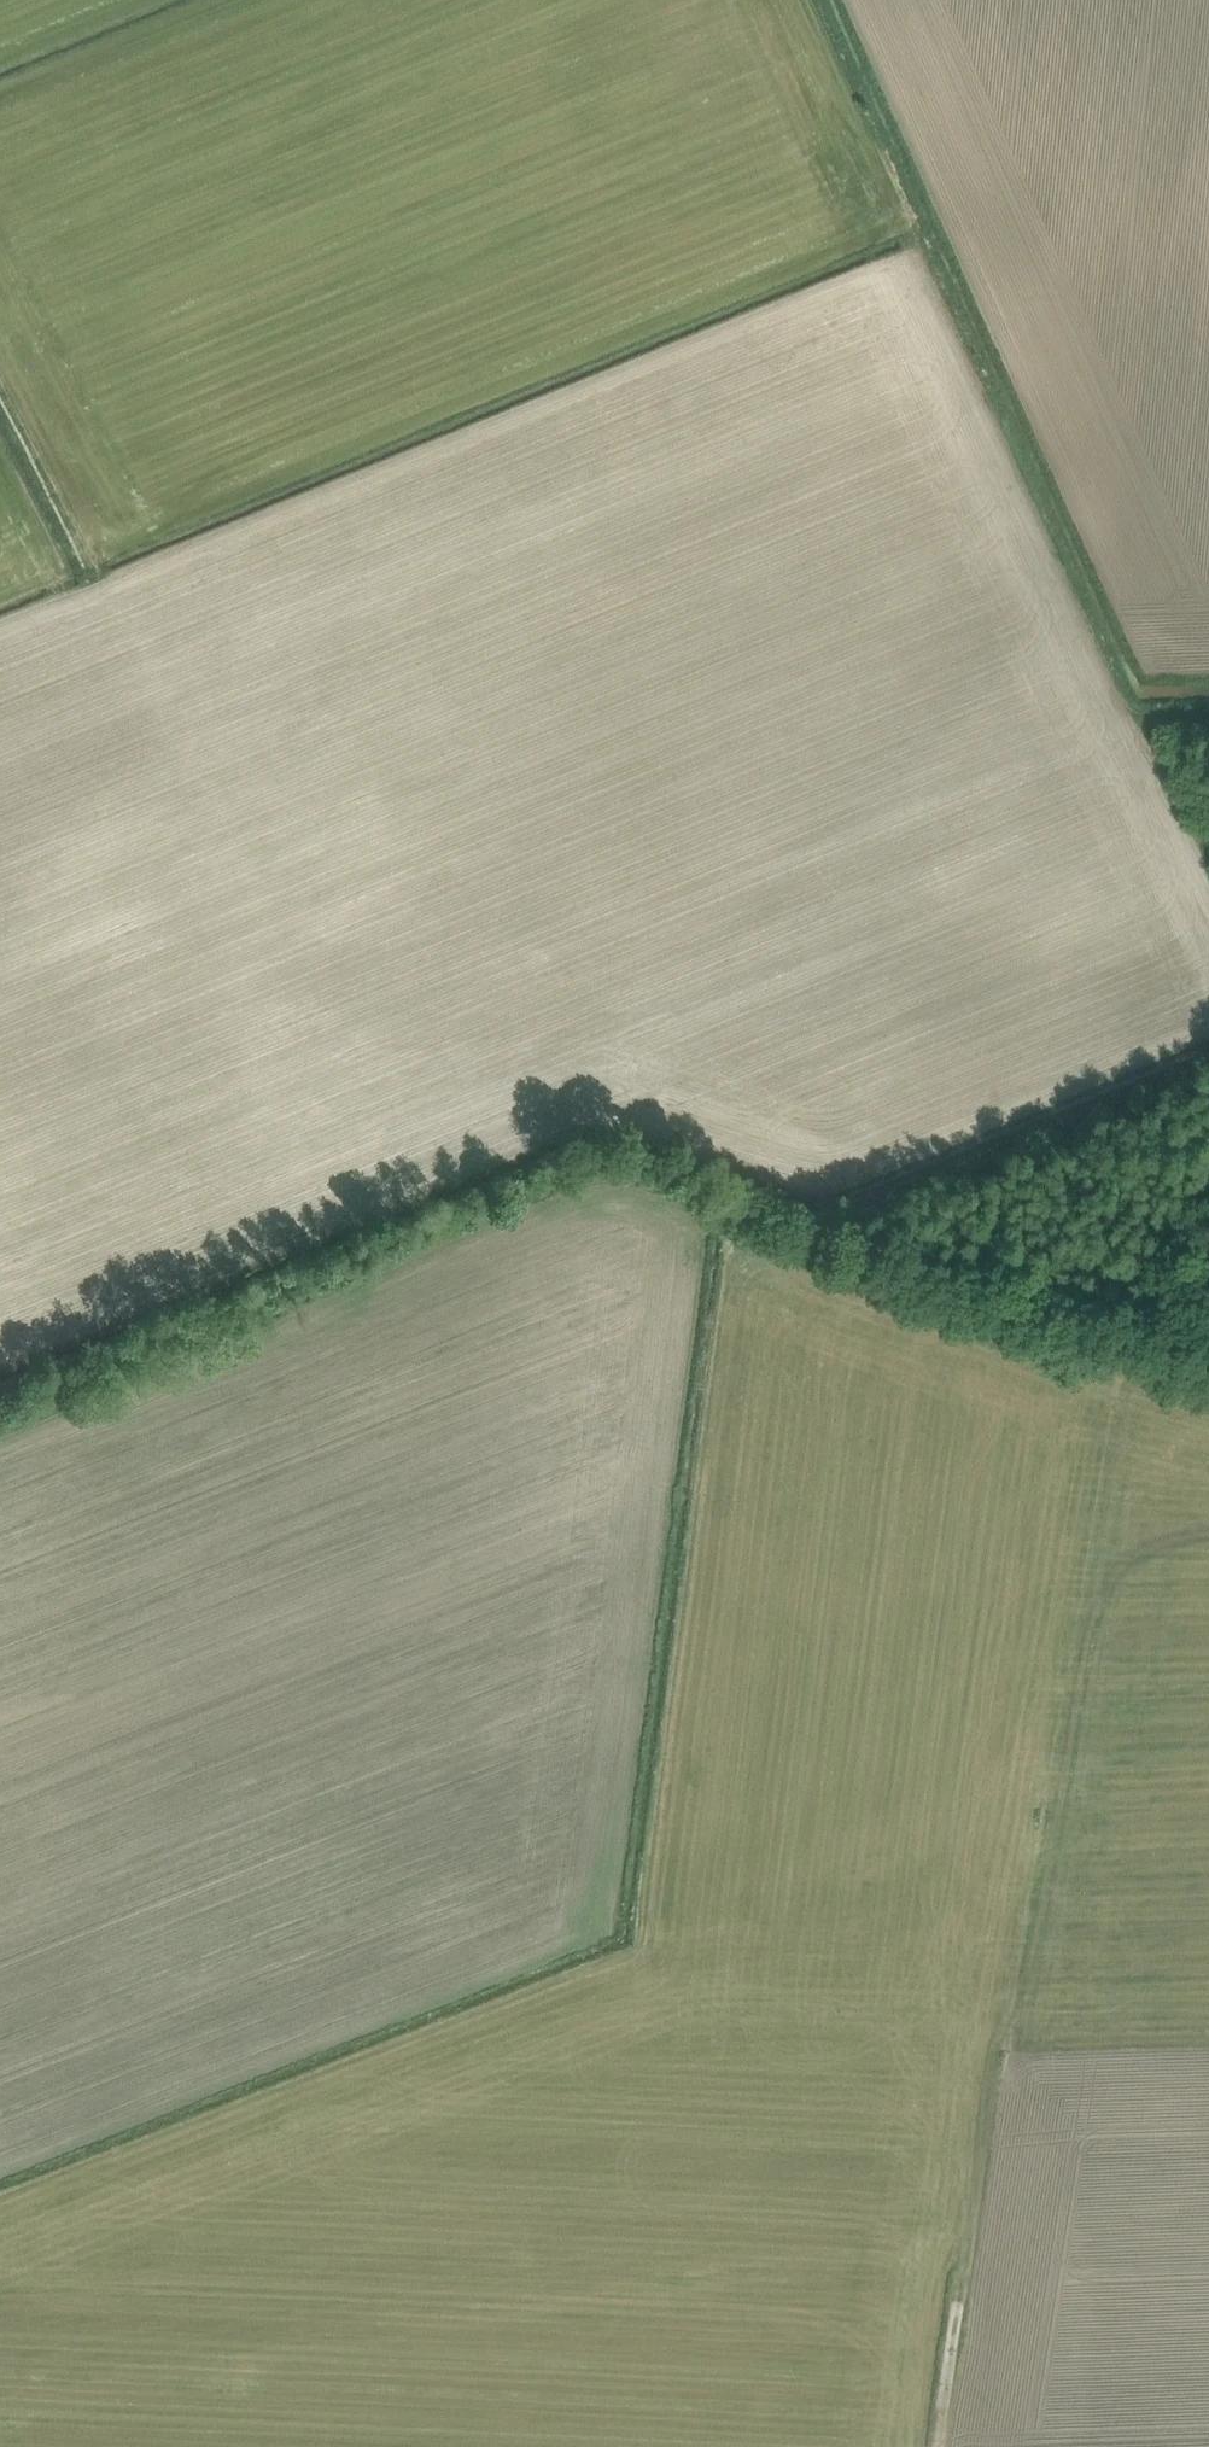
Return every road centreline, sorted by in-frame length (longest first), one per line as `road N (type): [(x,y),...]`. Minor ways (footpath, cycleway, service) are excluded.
road 1 (track): [(1020,1818),(934,2446)]
road 2 (track): [(0,411),(91,588)]

